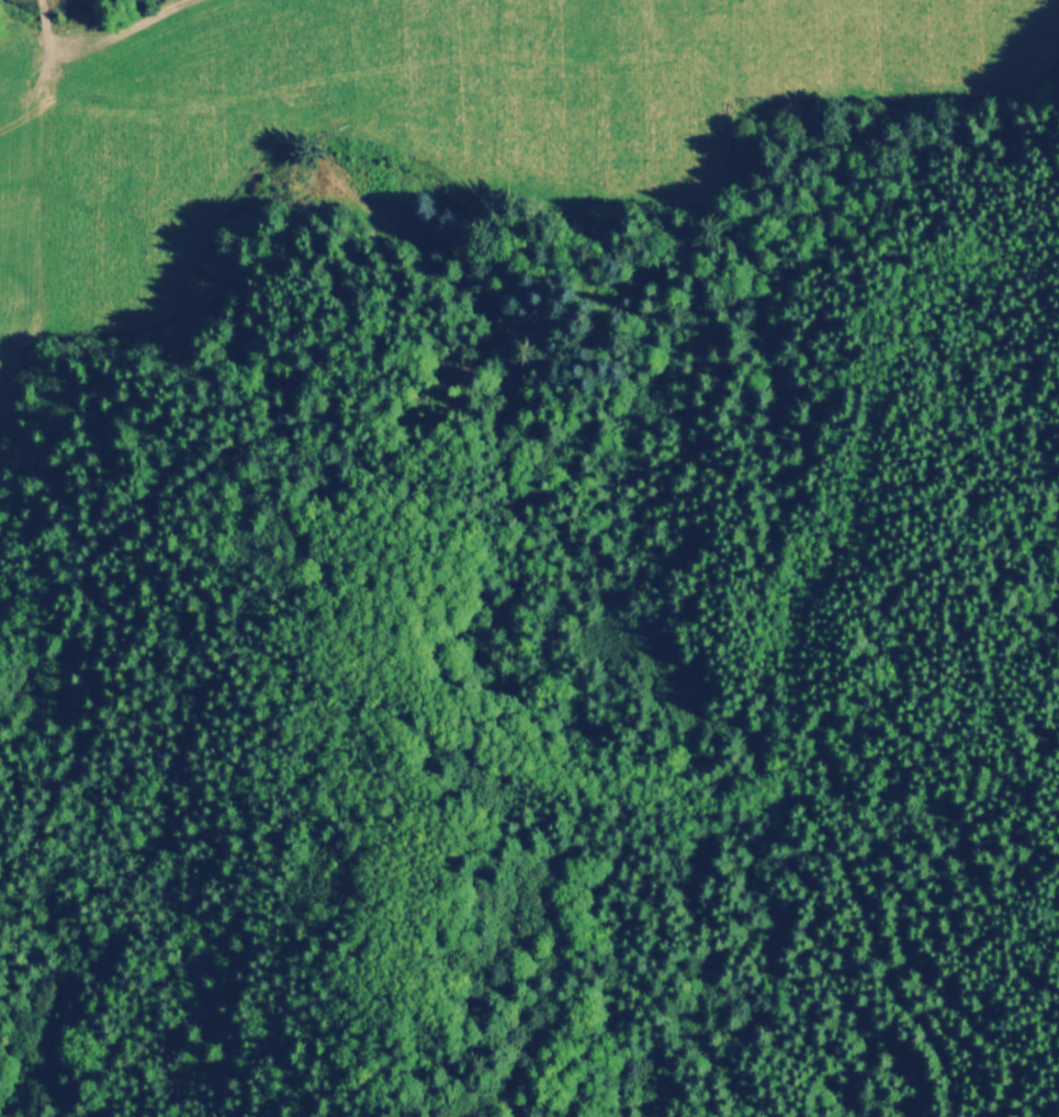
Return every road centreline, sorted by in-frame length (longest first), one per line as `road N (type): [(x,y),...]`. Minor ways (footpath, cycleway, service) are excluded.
road 1 (track): [(956,1116),(953,1085),(902,995),(849,944),(770,689),(790,563),(840,399),(934,281)]

